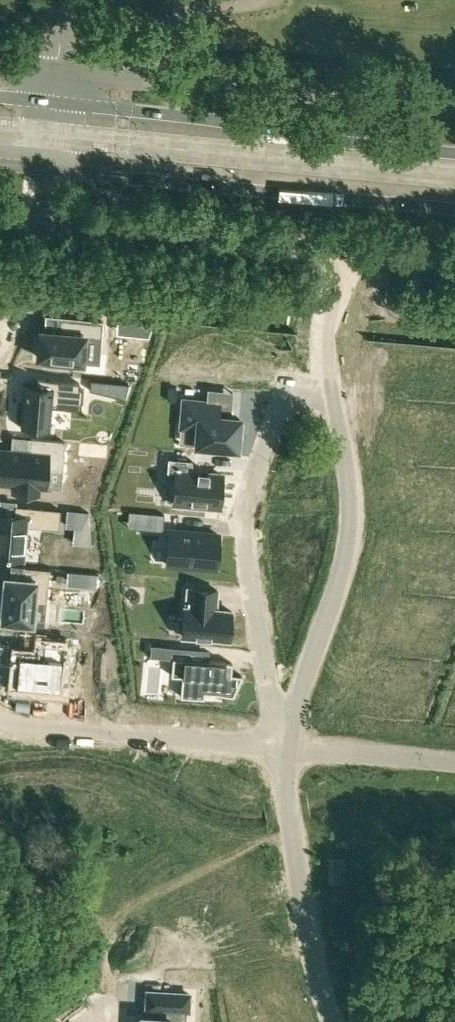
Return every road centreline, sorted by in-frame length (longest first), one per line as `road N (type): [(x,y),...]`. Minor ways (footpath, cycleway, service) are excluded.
road 1 (primary): [(48,169),(454,209)]
road 2 (primary): [(454,153),(55,102)]
road 3 (residential): [(325,388),(300,391),(282,404),(242,497),(240,529),(277,744)]
road 4 (unclassified): [(454,109),(58,71)]
road 5 (residential): [(277,744),(351,537),(335,403),(325,388)]
road 6 (unclassified): [(43,226),(365,256)]
road 7 (residential): [(277,744),(314,983),(332,1021)]
road 8 (residential): [(277,744),(0,720)]
road 9 (residential): [(454,758),(277,744)]
road 10 (residential): [(365,256),(358,316),(325,388)]

